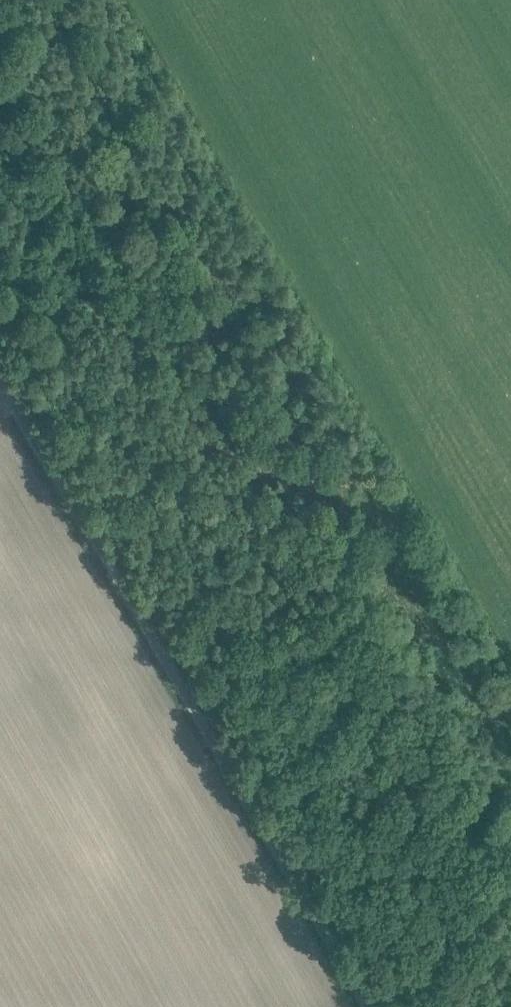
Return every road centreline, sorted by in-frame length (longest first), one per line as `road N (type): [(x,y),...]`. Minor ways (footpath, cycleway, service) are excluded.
road 1 (track): [(0,382),(365,1006)]

